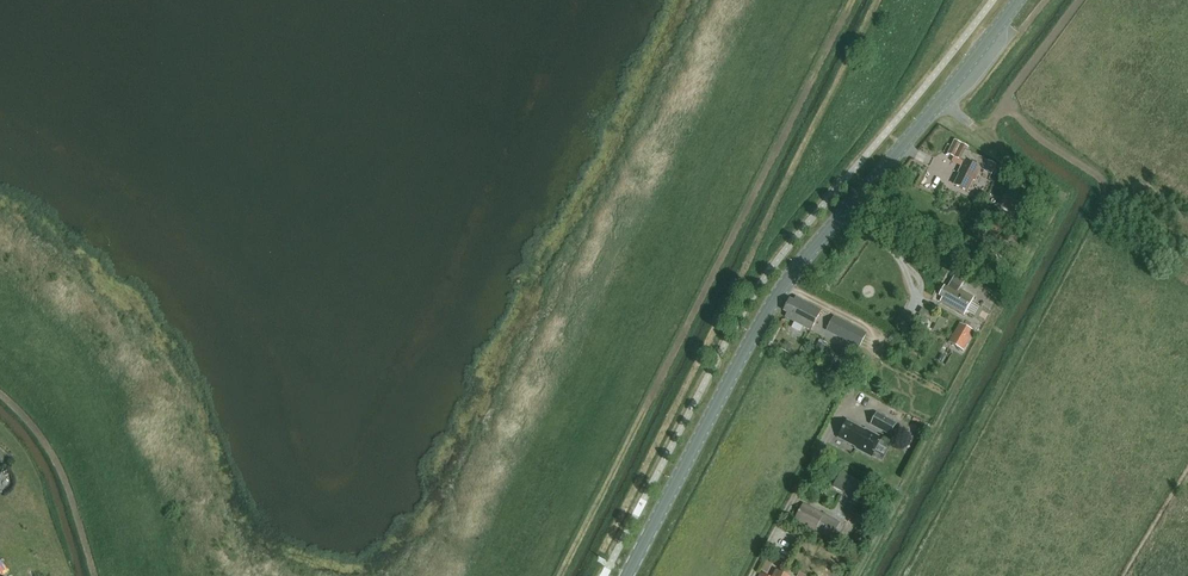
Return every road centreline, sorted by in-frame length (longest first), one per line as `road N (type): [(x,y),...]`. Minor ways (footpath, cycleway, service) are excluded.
road 1 (secondary): [(627,575),(761,324),(1019,0)]

